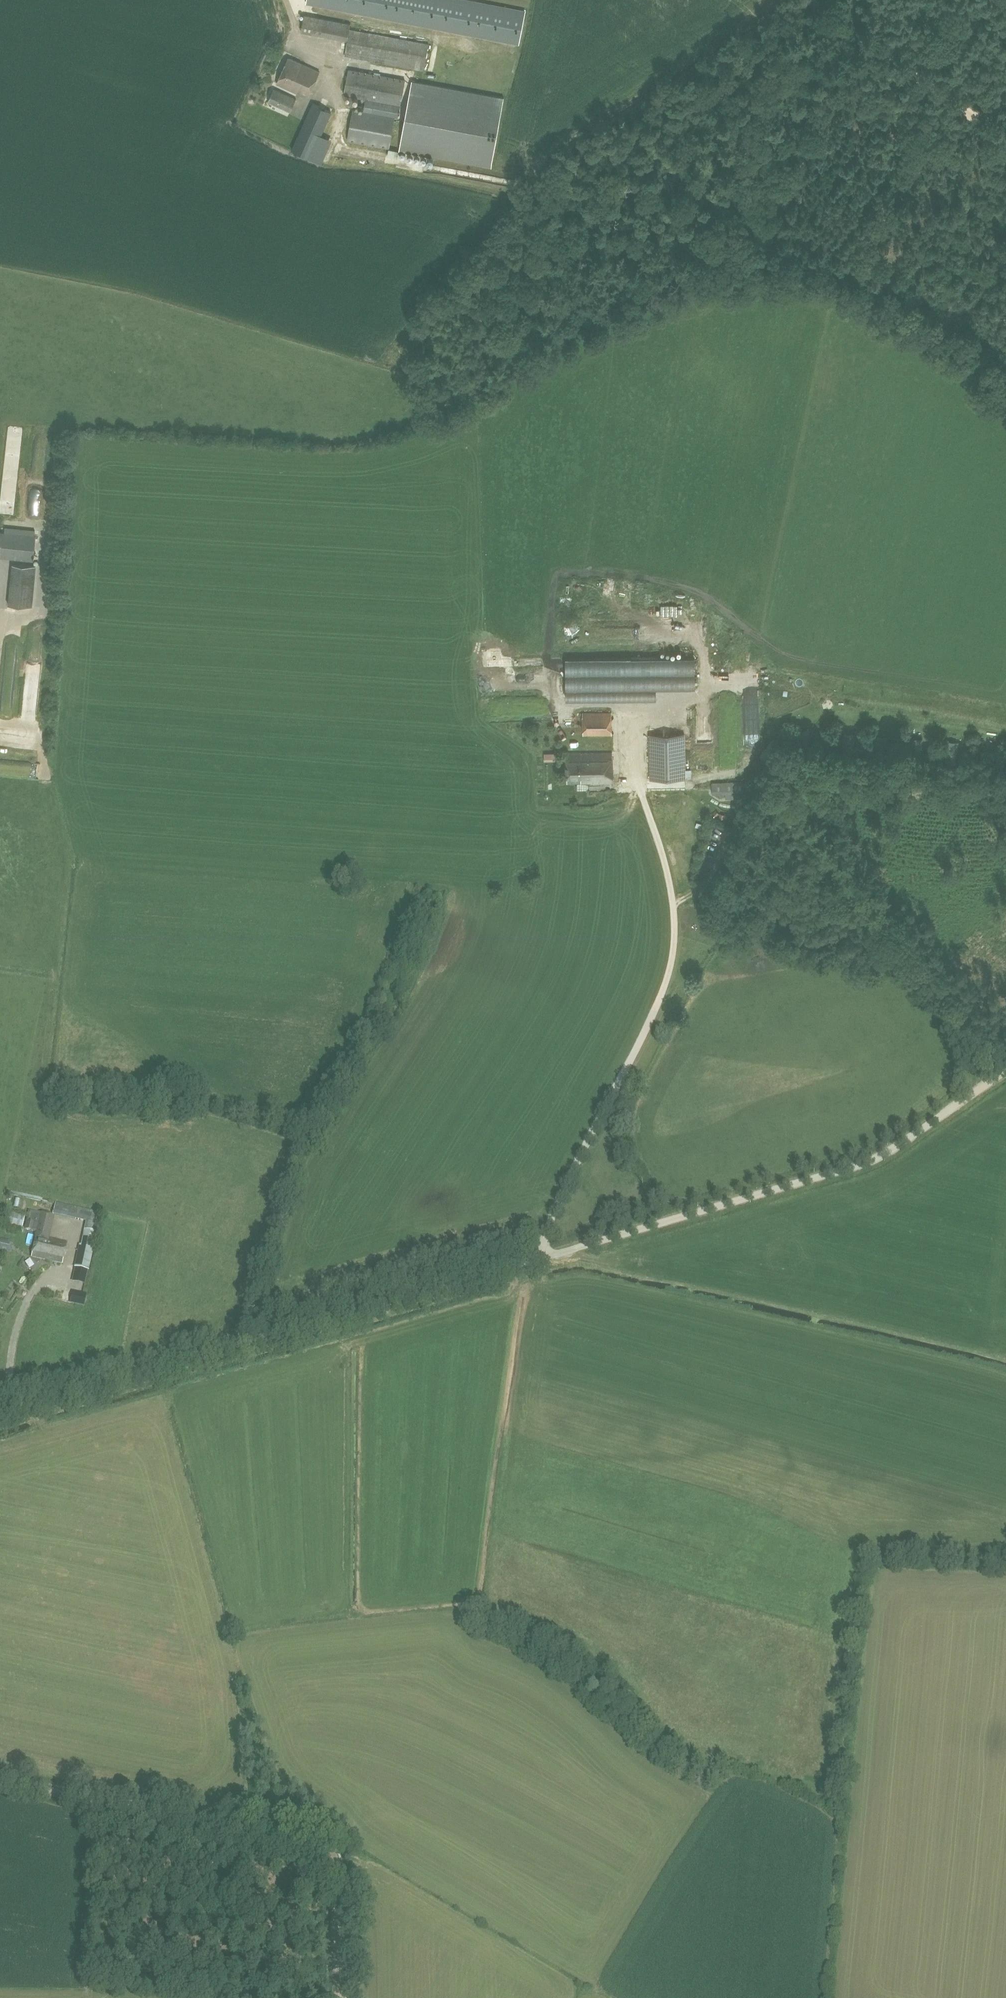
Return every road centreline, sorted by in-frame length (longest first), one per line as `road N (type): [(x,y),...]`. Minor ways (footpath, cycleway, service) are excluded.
road 1 (unclassified): [(0,1415),(548,1256)]
road 2 (unclassified): [(637,773),(669,874),(673,954),(649,1021),(555,1205),(548,1256)]
road 3 (track): [(340,1997),(339,1869),(321,1846),(0,1778)]
road 4 (track): [(587,1244),(885,1153),(1005,1069)]
road 5 (track): [(1005,140),(805,0)]

